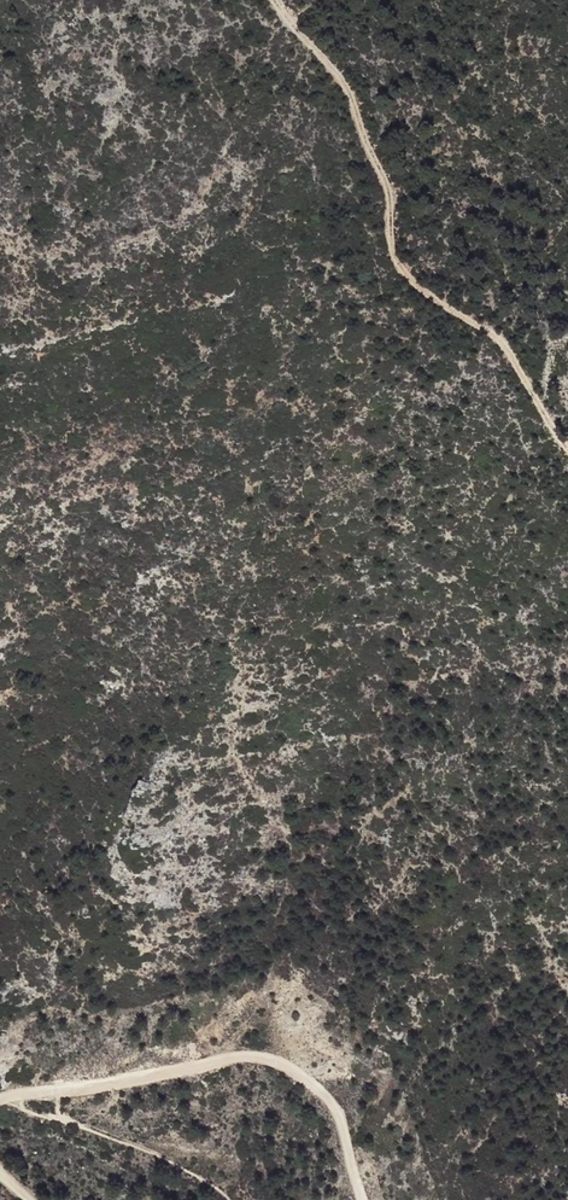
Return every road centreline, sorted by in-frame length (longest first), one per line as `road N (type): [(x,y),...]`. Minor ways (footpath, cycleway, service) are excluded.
road 1 (track): [(567,449),(502,337),(423,288),(401,264),(389,237),(390,190),(347,92),(274,0)]
road 2 (track): [(366,1199),(329,1092),(273,1059),(0,1098)]

